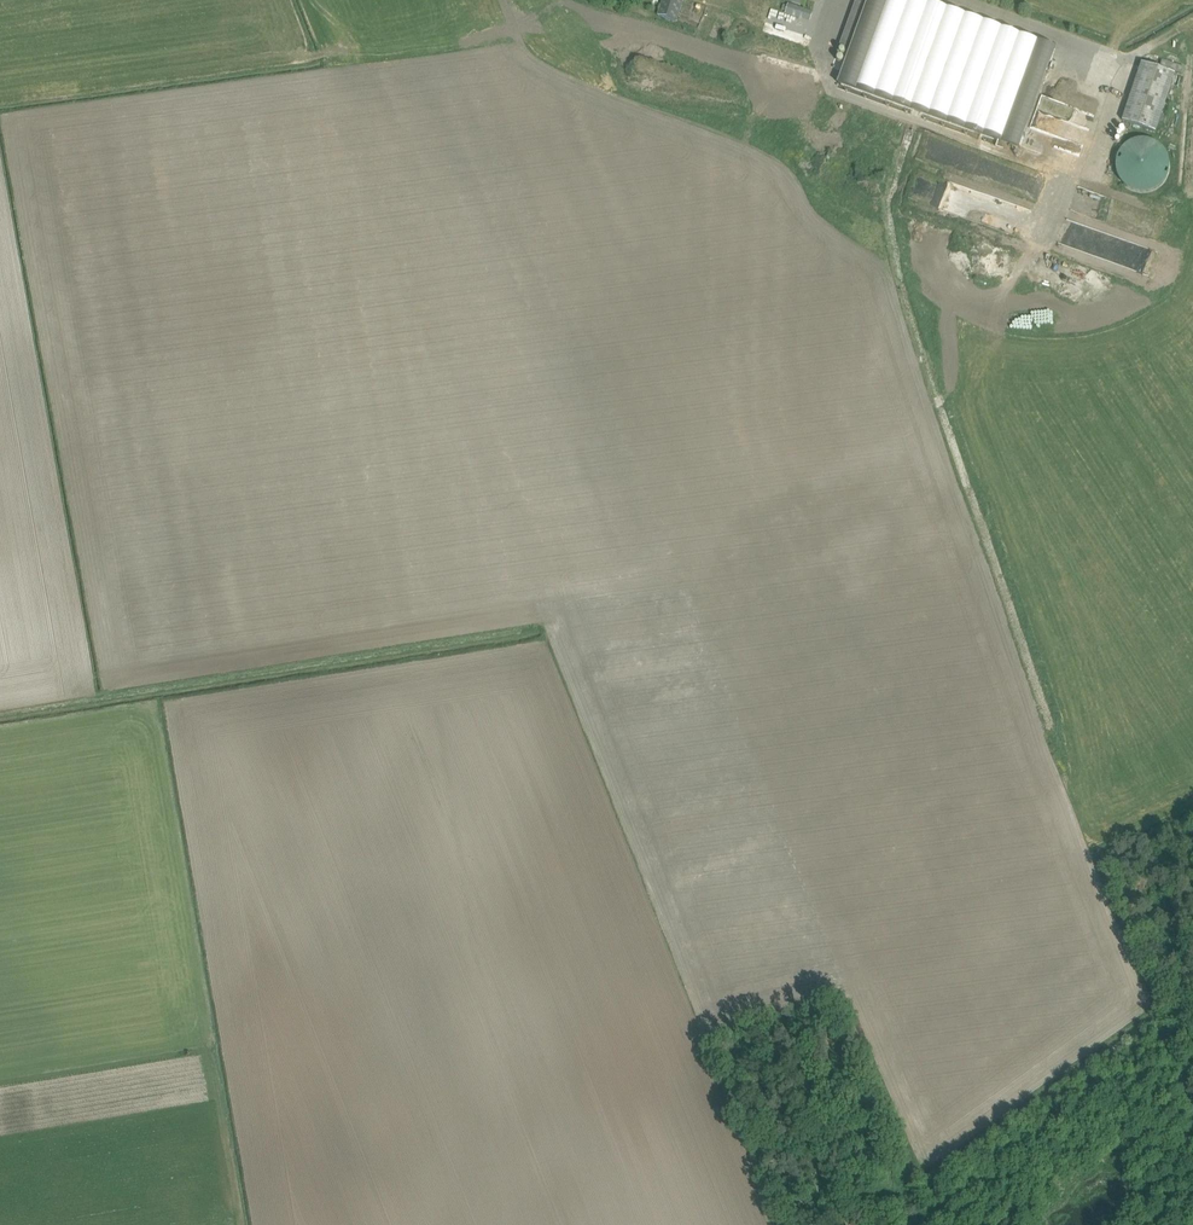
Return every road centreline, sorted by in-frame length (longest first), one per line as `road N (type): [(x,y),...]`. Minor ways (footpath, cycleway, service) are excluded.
road 1 (unclassified): [(959,0),(1114,54)]

